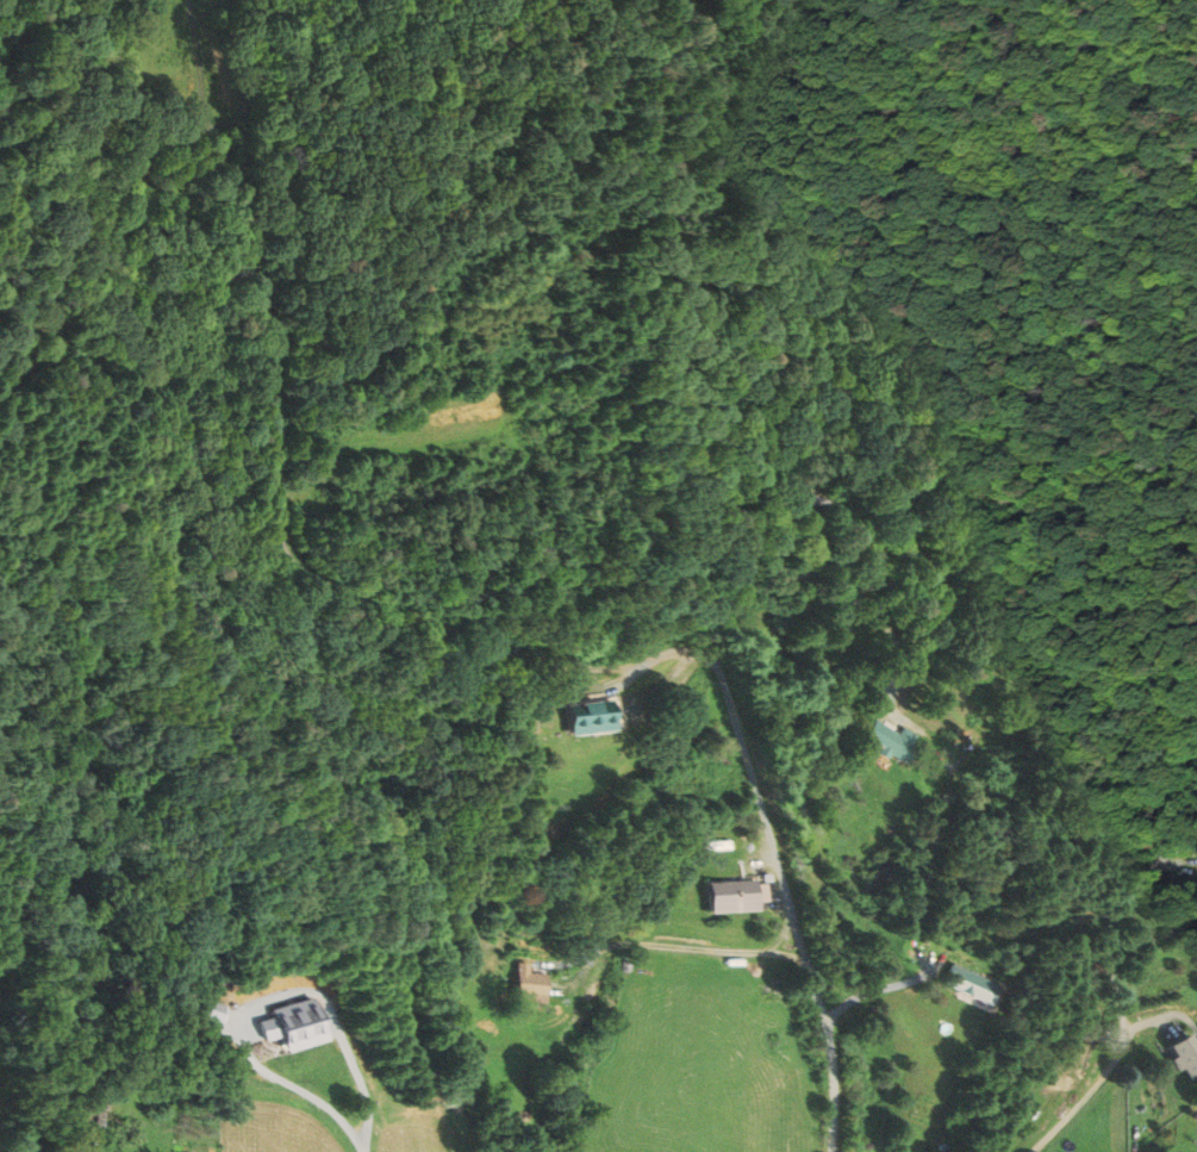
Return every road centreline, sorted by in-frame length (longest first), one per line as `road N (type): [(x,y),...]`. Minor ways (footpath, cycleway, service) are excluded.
road 1 (residential): [(834,1151),(833,1053),(763,804),(698,611),(709,538),(725,506),(753,488),(794,481)]

